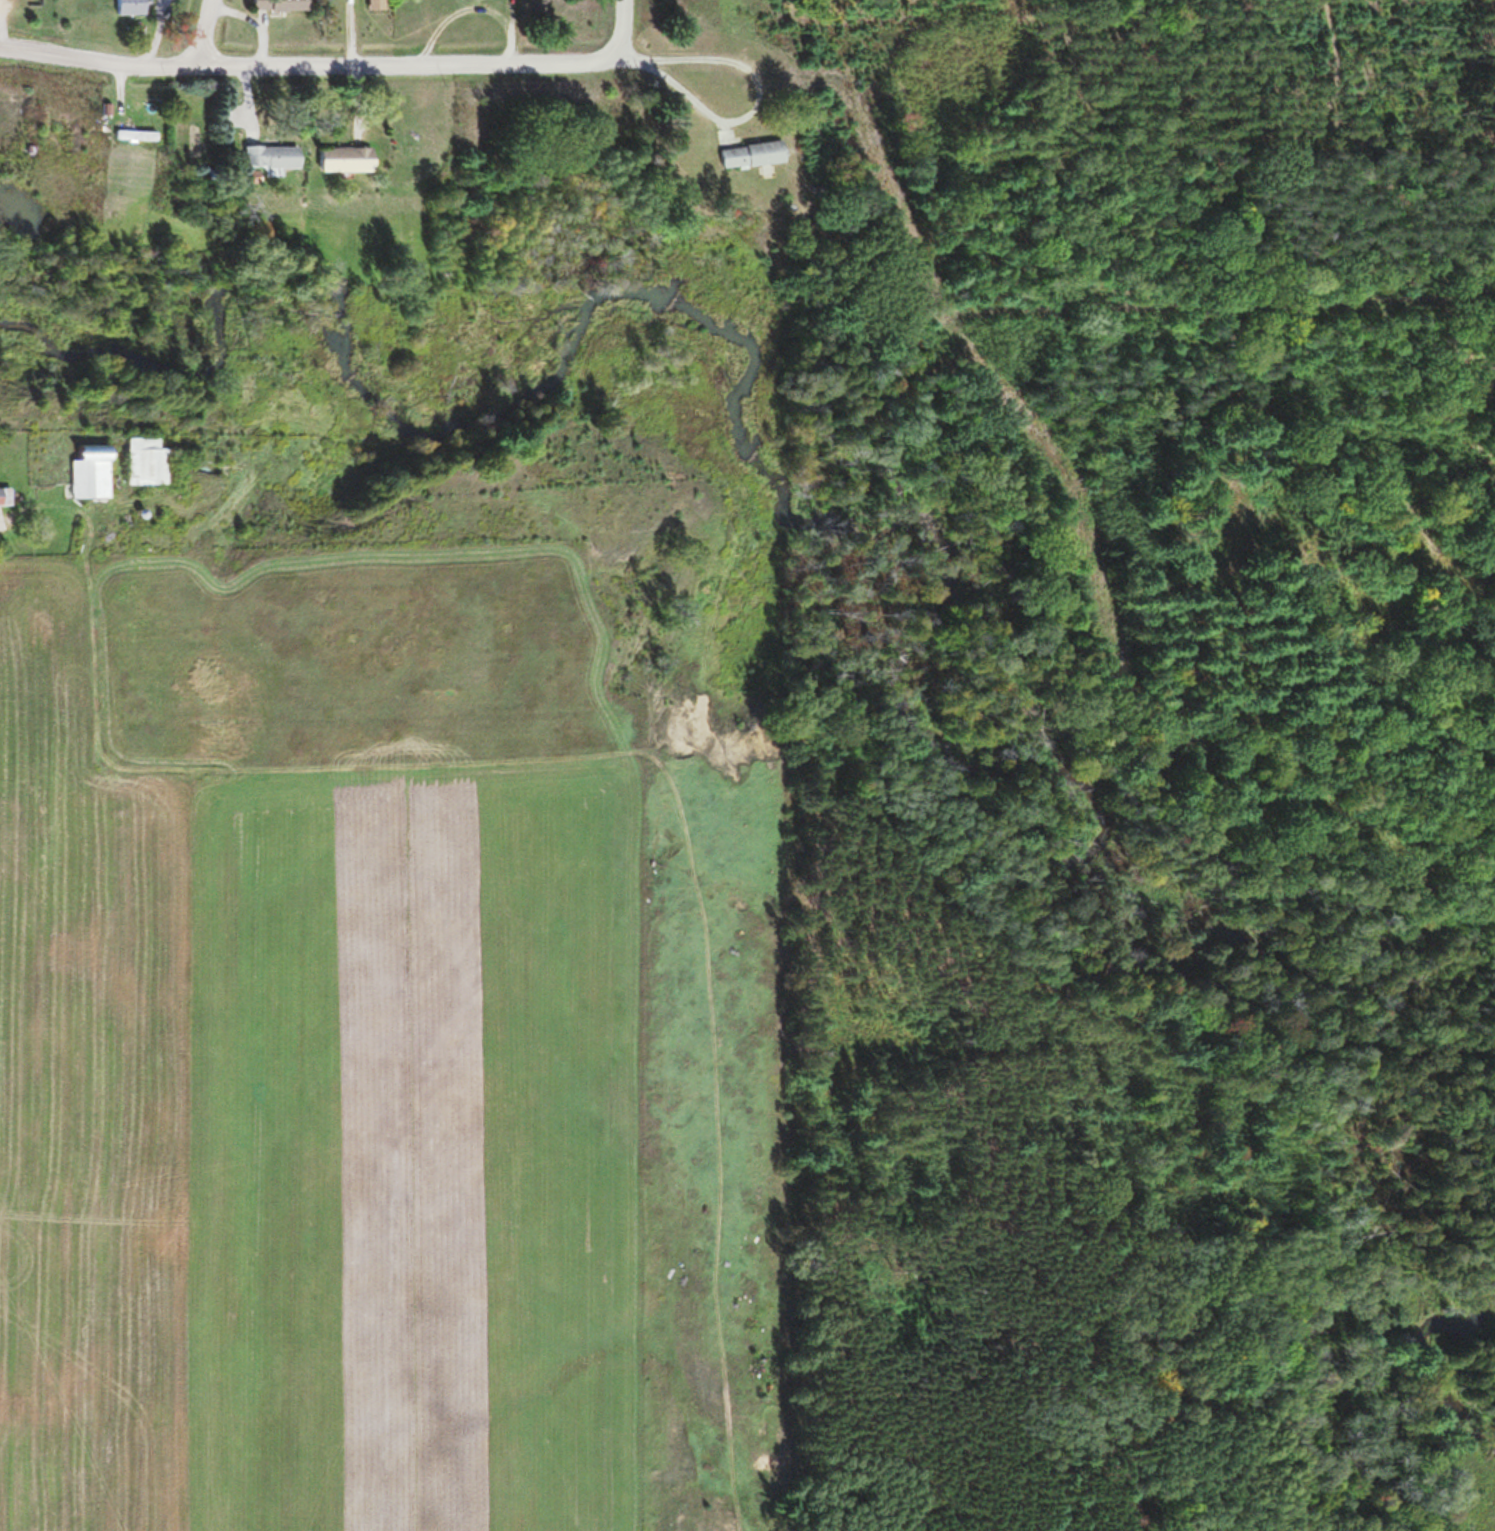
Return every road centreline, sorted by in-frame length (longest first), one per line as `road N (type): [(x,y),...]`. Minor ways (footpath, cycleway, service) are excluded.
road 1 (residential): [(0,40),(129,58),(623,50)]
road 2 (residential): [(623,50),(710,49),(739,53),(760,69),(756,104),(728,113),(643,50)]

